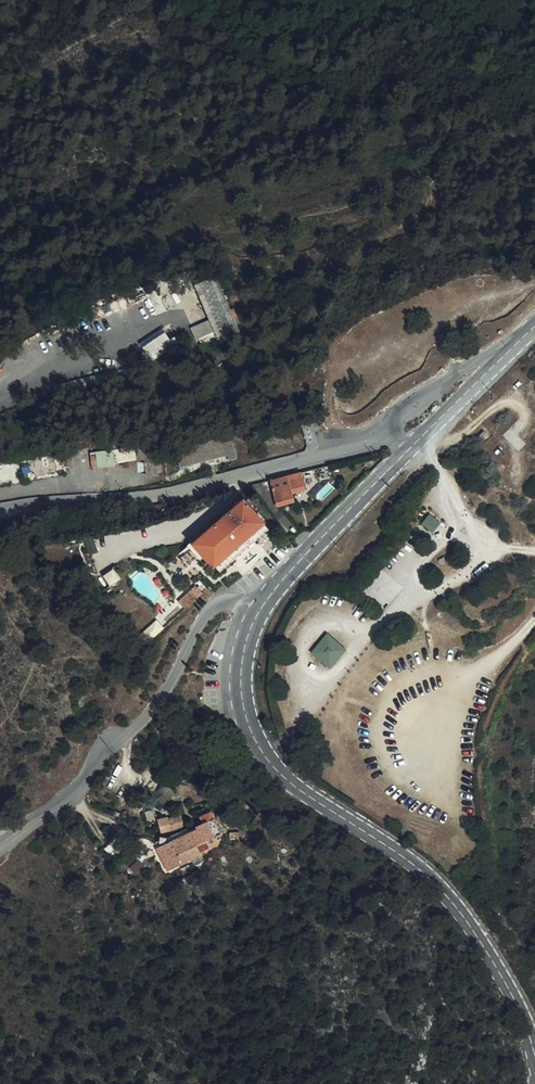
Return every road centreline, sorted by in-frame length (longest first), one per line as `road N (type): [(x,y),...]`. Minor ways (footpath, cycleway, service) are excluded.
road 1 (secondary): [(534,1058),(520,1008),(443,888),(301,791),(256,740),(242,693),(256,616)]
road 2 (unclassified): [(411,447),(382,439),(173,490),(0,510)]
road 3 (unclassified): [(0,845),(68,798),(139,723),(208,611),(234,605),(256,616)]
road 4 (secondary): [(256,616),(411,447)]
road 5 (secondary): [(411,447),(534,327)]

